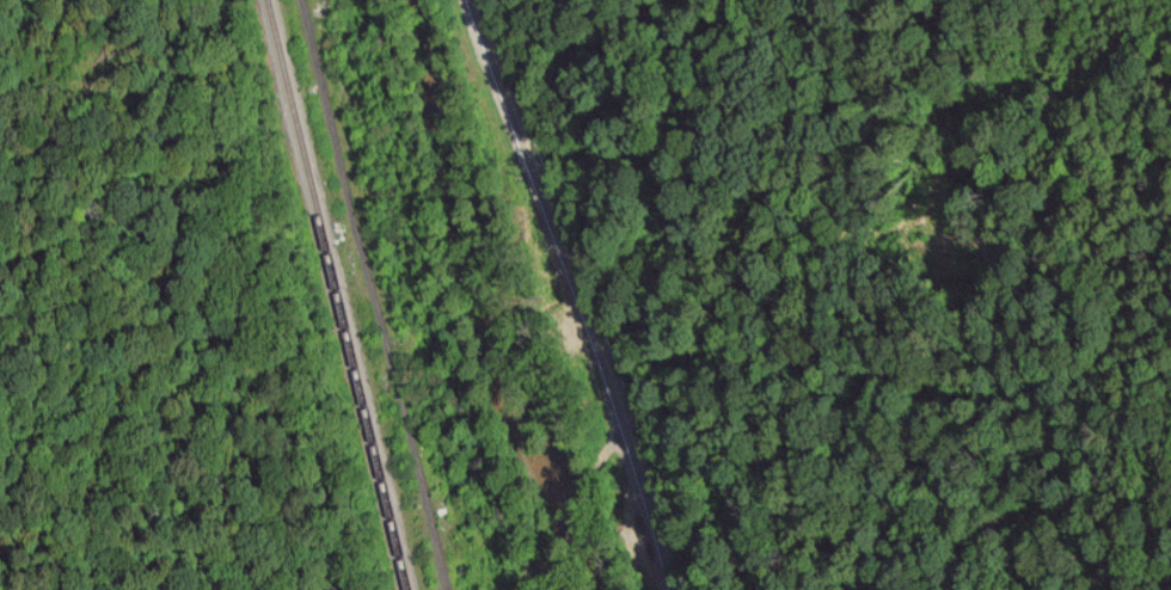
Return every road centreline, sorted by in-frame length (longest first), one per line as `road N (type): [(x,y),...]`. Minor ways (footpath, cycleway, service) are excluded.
road 1 (tertiary): [(472,0),(674,589)]

